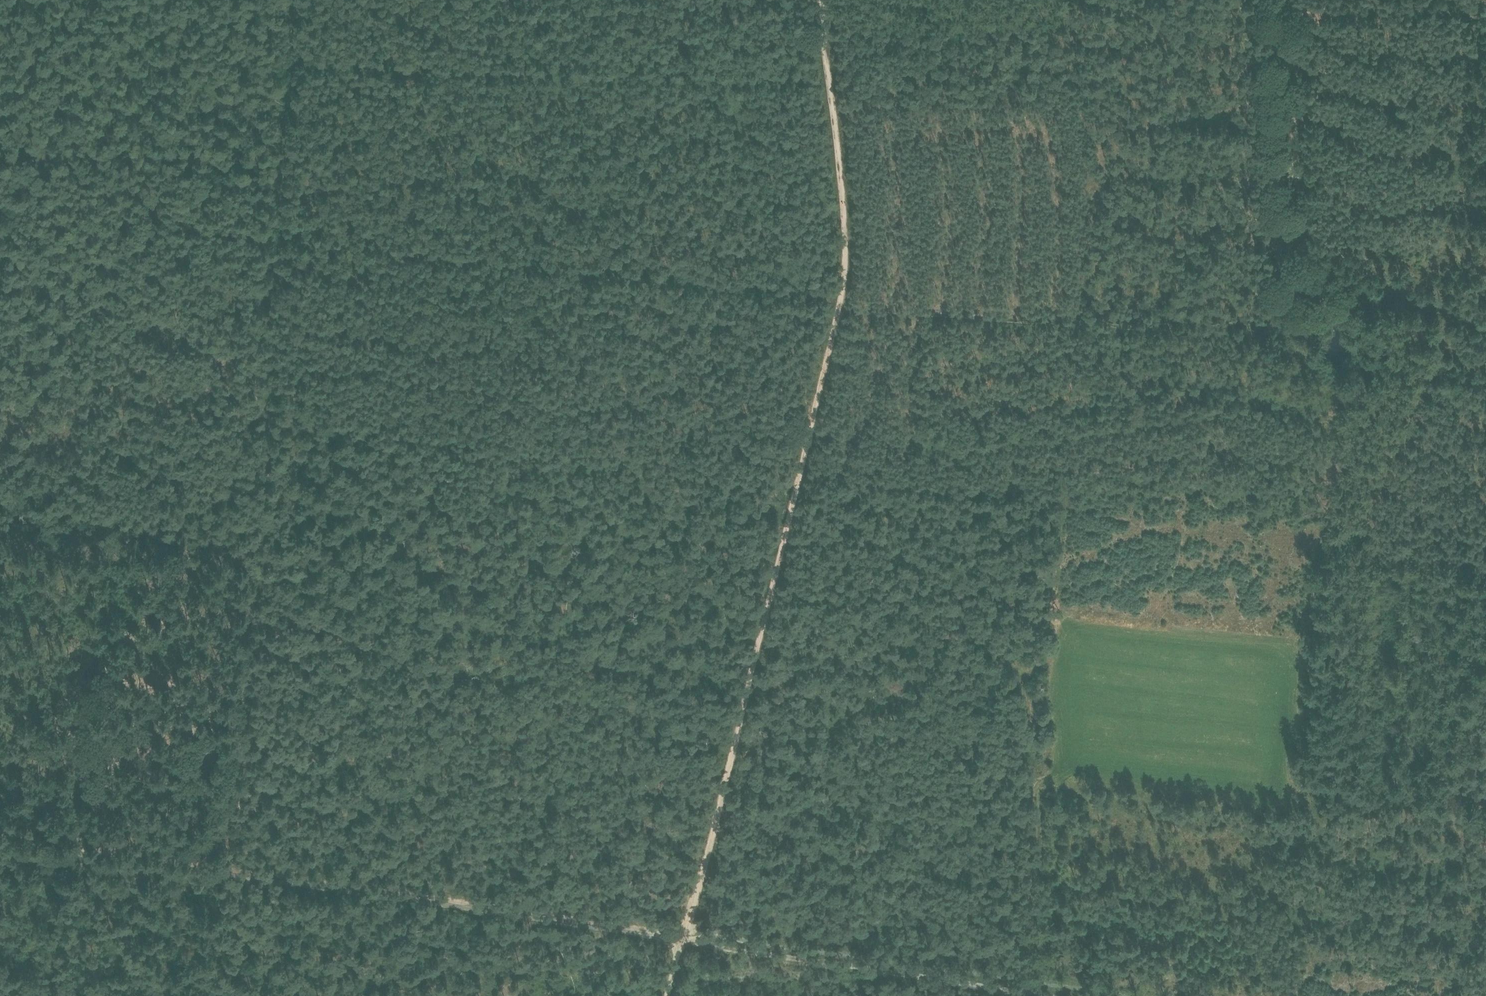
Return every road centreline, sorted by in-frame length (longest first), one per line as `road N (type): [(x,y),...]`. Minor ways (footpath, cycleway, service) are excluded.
road 1 (track): [(820,0),(846,264),(799,480),(681,938)]
road 2 (track): [(0,836),(681,938)]
road 3 (track): [(681,938),(1062,995)]

